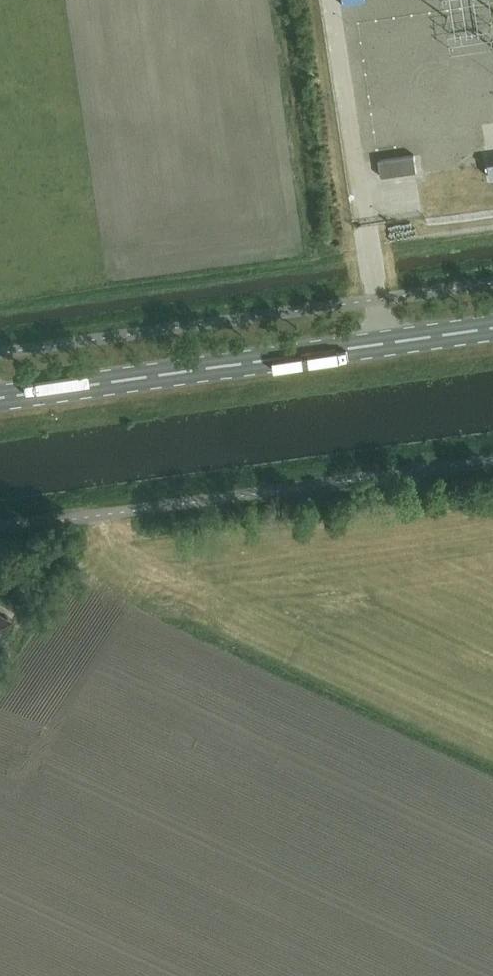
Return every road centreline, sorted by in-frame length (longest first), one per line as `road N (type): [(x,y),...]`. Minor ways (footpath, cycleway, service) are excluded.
road 1 (primary): [(0,397),(492,328)]

